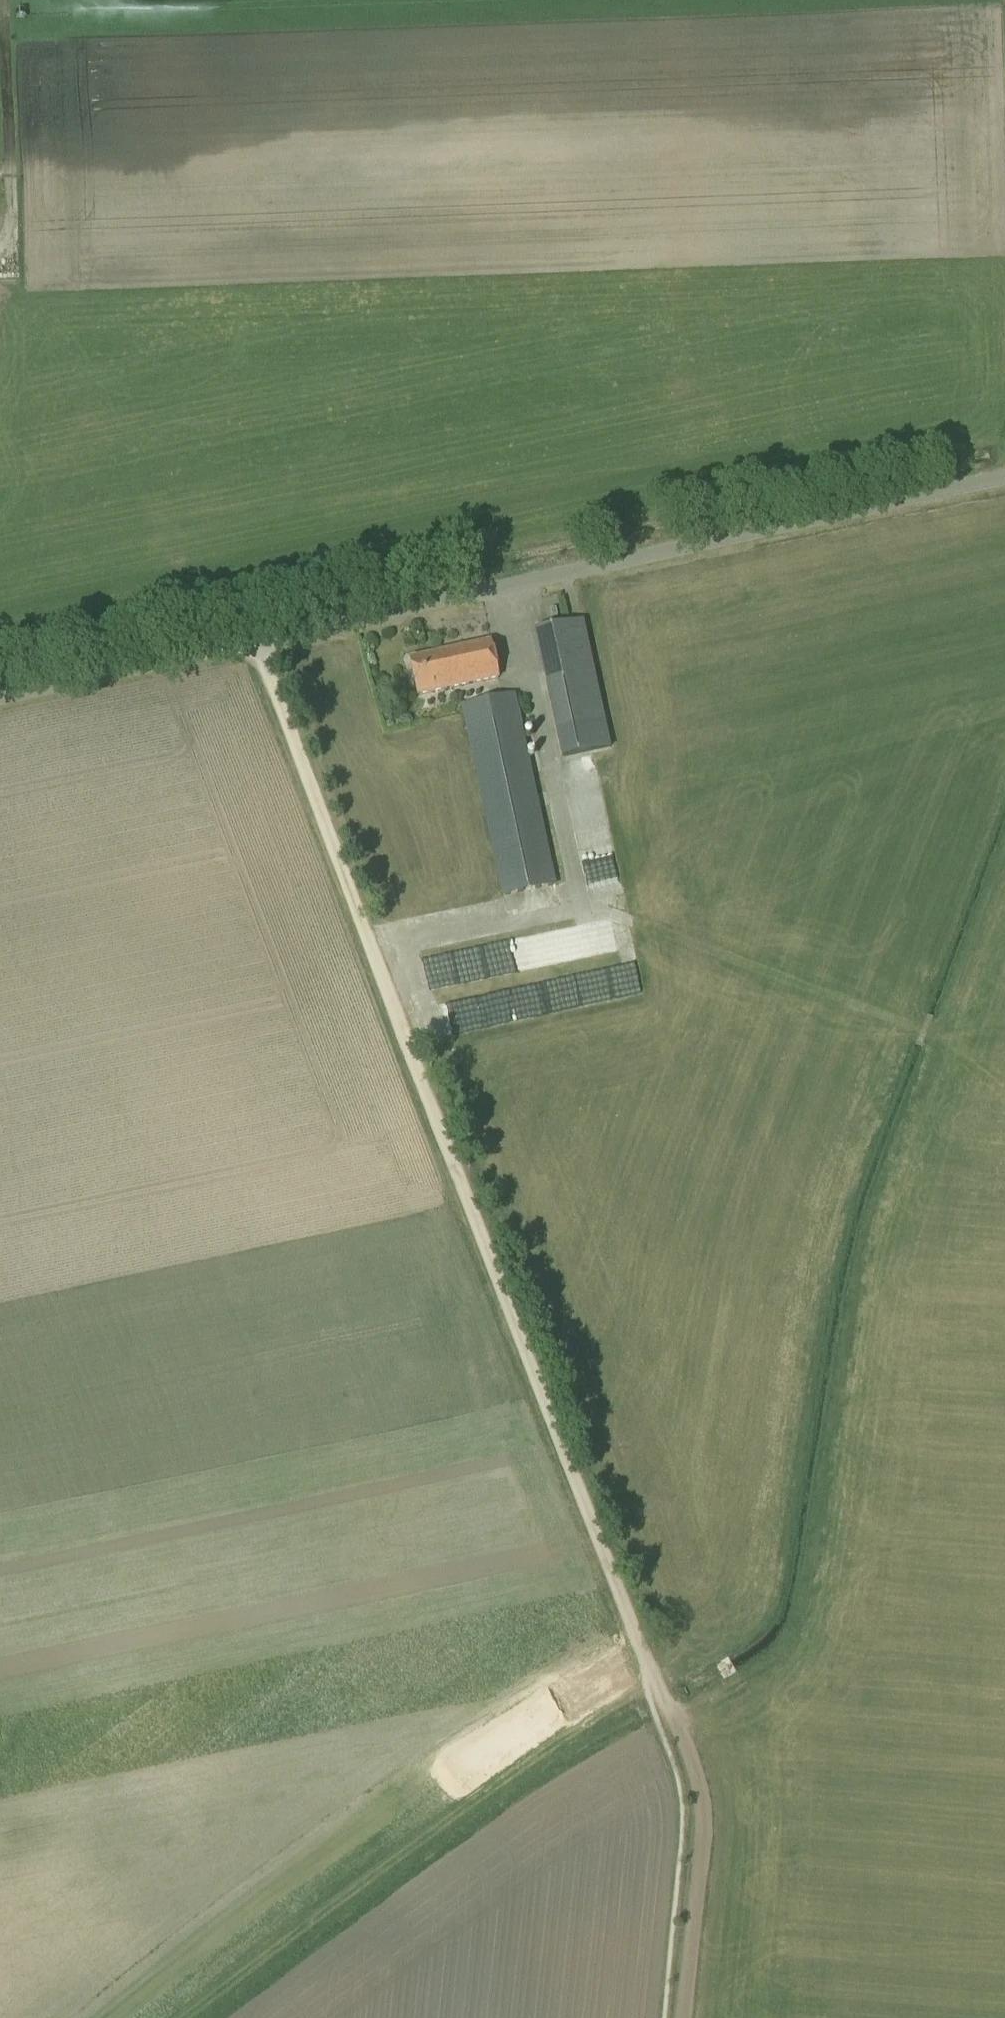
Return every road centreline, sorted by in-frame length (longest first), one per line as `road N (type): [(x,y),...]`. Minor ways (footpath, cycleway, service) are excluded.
road 1 (track): [(257,641),(701,1791),(678,2017)]
road 2 (unclassified): [(0,697),(1004,475)]
road 3 (track): [(2,0),(11,244),(0,262)]

